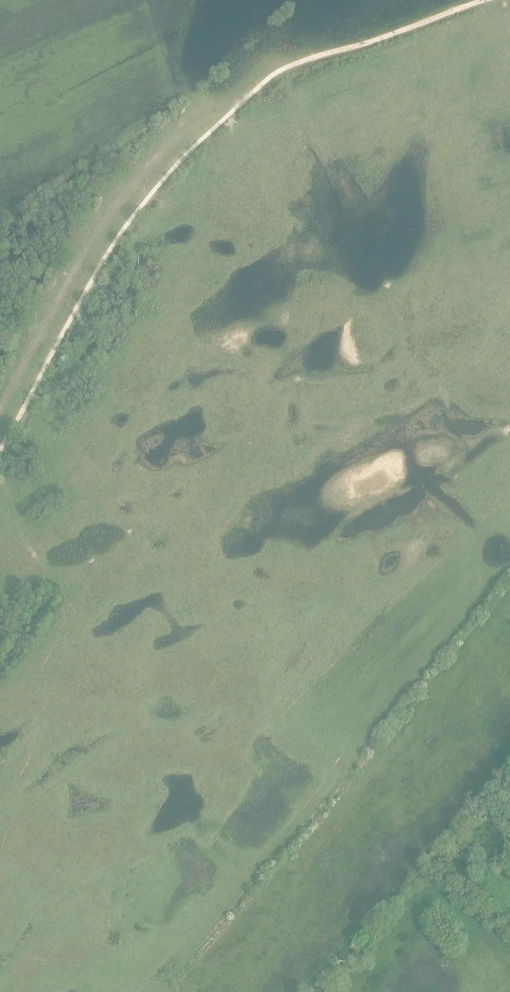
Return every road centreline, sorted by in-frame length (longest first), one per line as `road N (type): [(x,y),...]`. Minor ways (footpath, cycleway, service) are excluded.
road 1 (track): [(0,407),(101,226),(156,157),(264,61),(276,70)]

